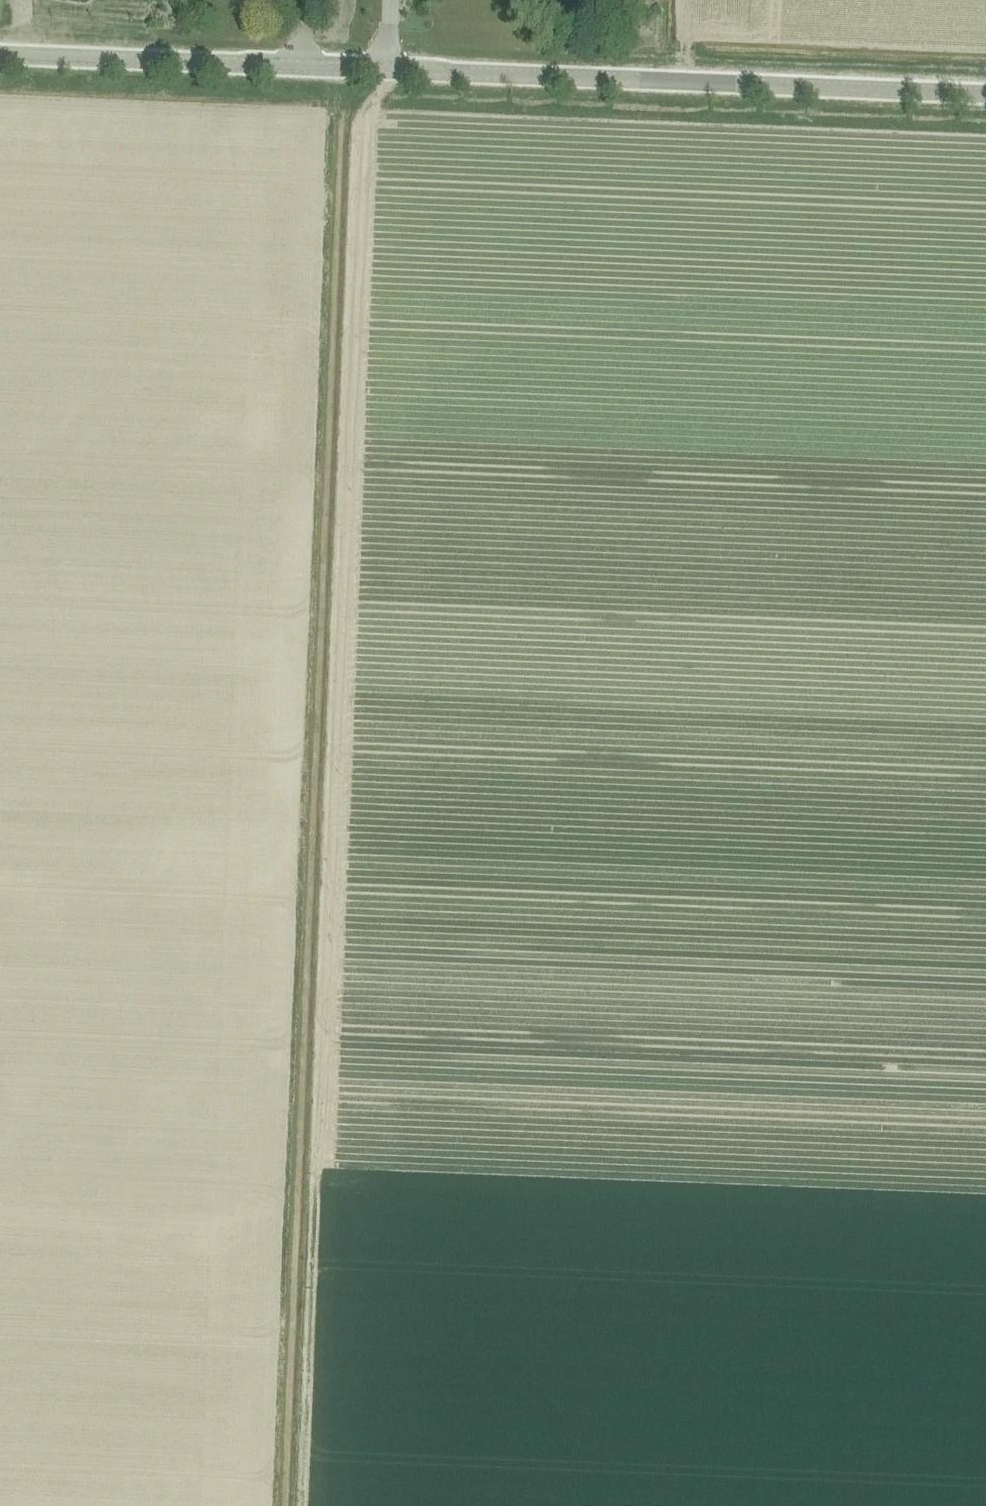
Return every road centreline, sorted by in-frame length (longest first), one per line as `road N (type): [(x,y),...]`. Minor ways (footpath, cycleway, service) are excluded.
road 1 (unclassified): [(0,55),(985,95)]

